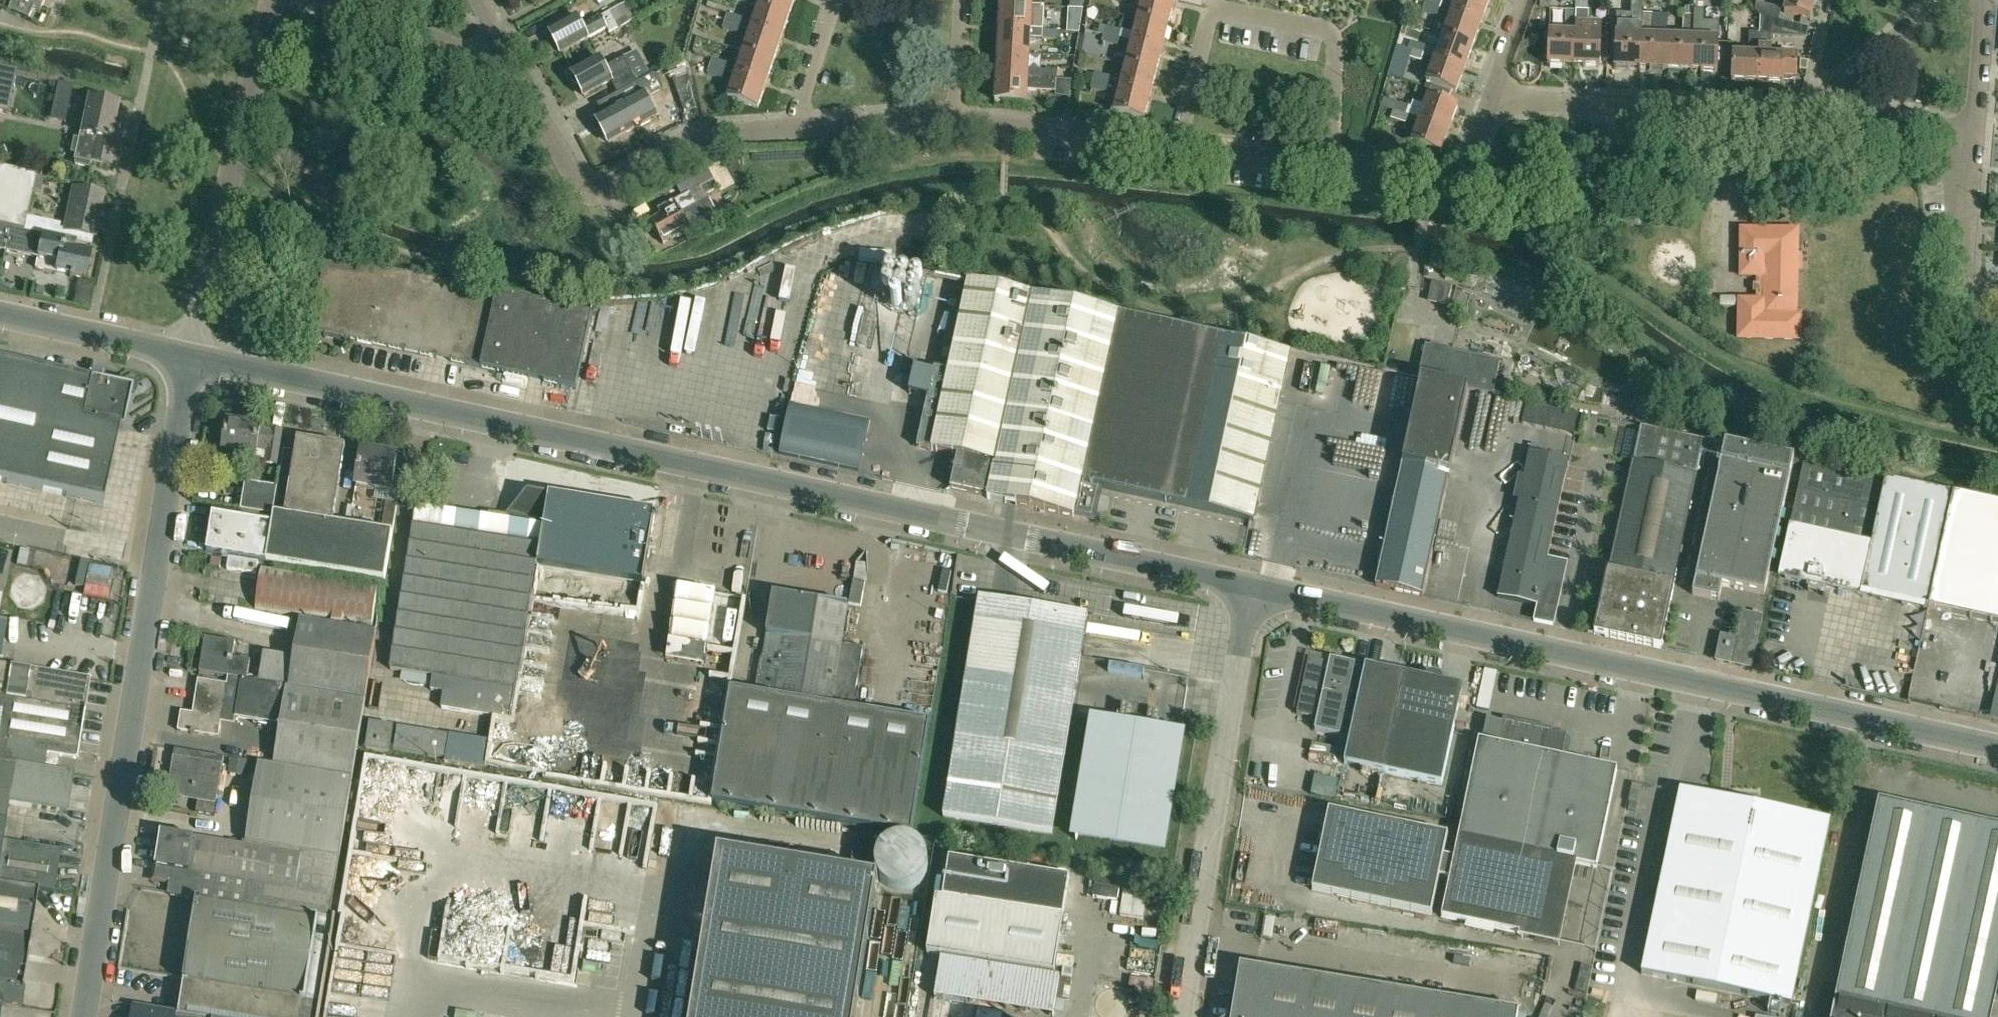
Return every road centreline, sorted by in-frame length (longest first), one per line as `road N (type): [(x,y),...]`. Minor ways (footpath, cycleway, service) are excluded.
road 1 (unclassified): [(1253,587),(188,357)]
road 2 (unclassified): [(1997,749),(1253,587)]
road 3 (unclassified): [(83,1016),(188,357)]
road 4 (unclassified): [(1179,1016),(1253,587)]
road 5 (residential): [(803,129),(707,132),(586,199),(530,107),(476,58)]
road 6 (residential): [(1177,147),(1209,22),(1227,10),(1331,36),(1331,164)]
road 7 (unclassified): [(188,357),(273,0)]
road 8 (residential): [(1811,114),(1493,94)]
road 9 (residential): [(1177,147),(954,120)]
road 10 (residential): [(1493,94),(1458,175),(1331,164)]
road 11 (residential): [(1997,353),(1964,269),(1973,146)]
road 12 (unclassified): [(188,357),(0,315)]
road 13 (residential): [(1811,114),(1947,0)]
road 14 (residential): [(1973,146),(1923,123),(1811,114)]
road 15 (residential): [(1331,164),(1177,147)]
road 16 (residential): [(954,120),(803,129)]
road 17 (residential): [(476,58),(338,0)]
road 18 (residential): [(1973,146),(1982,0)]
road 19 (residential): [(803,129),(803,99),(835,0)]

